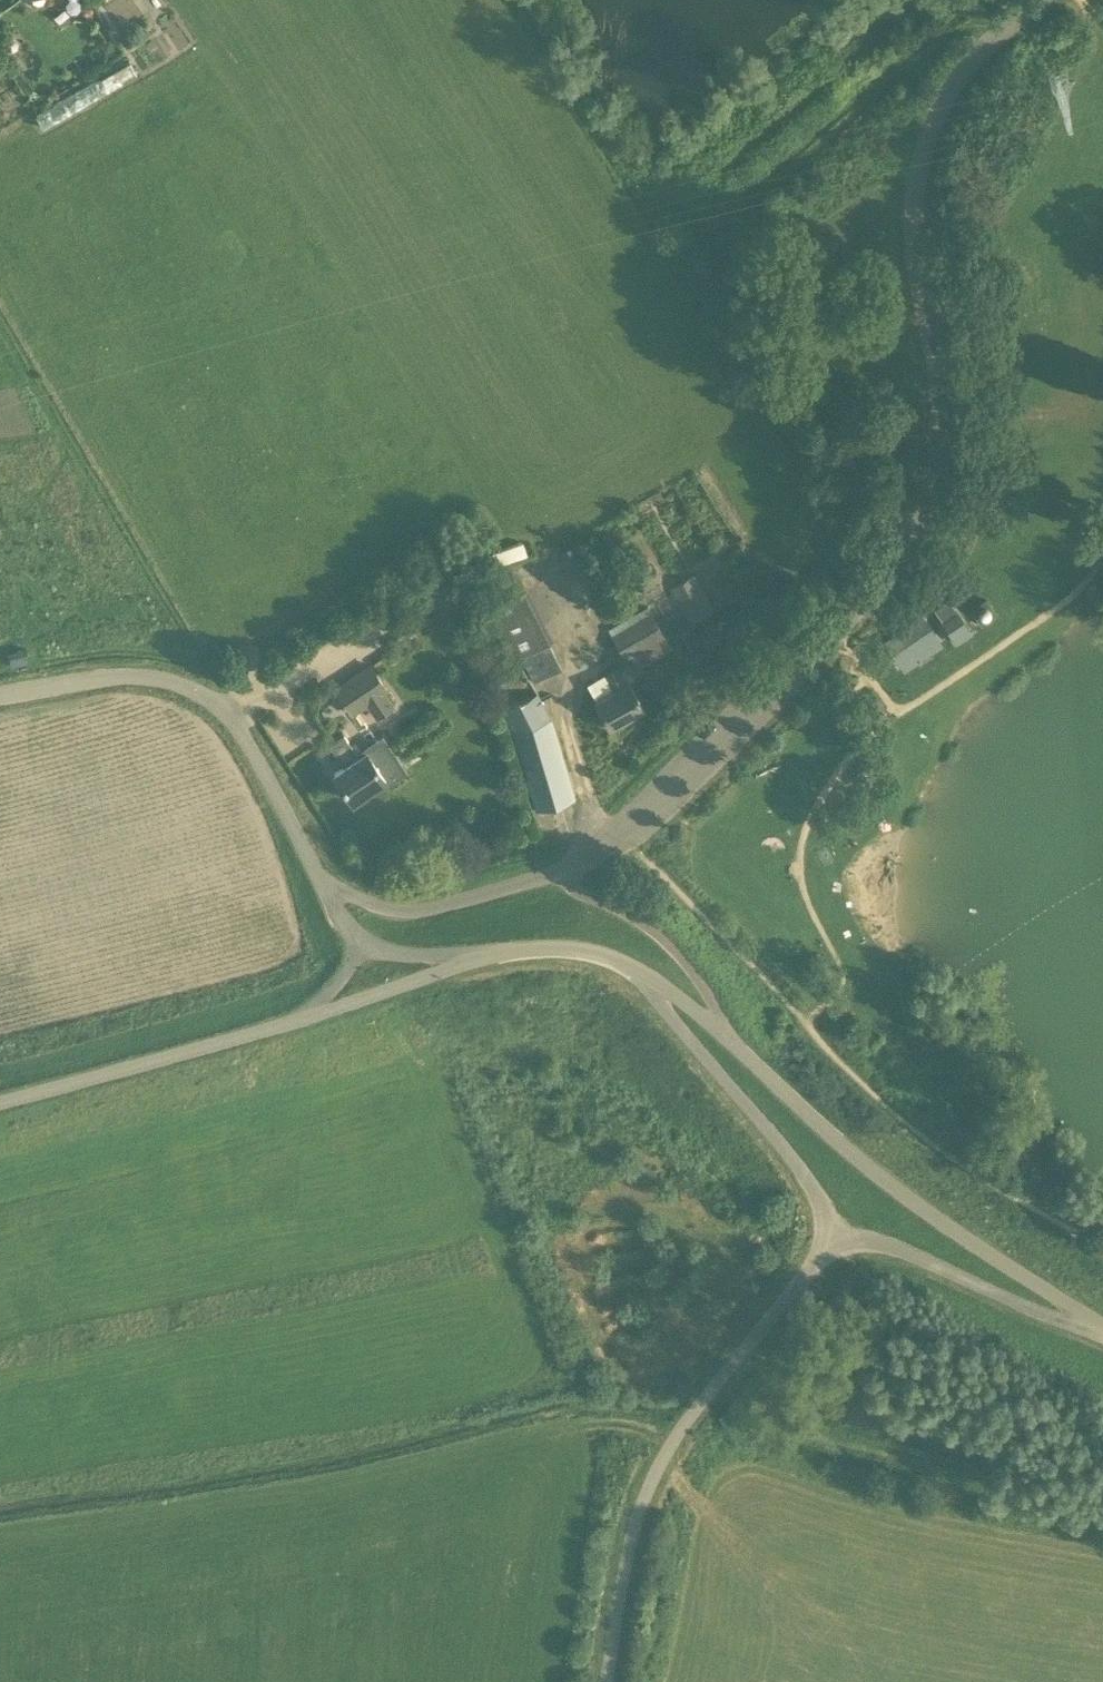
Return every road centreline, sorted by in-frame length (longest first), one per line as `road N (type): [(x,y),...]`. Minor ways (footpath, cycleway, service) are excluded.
road 1 (unclassified): [(560,872),(621,836),(855,603),(940,481),(946,431),(916,189),(933,122),(966,66),(1038,0)]
road 2 (unclassified): [(609,1681),(633,1536),(656,1477),(708,1395),(833,1235)]
road 3 (unclassified): [(1102,1328),(879,1178),(722,1032)]
road 4 (unclassified): [(323,886),(237,727),(203,695),(130,674),(0,695)]
road 5 (unclassified): [(833,1235),(808,1181),(674,1022),(646,976)]
road 6 (unclassified): [(0,1105),(305,1017)]
road 7 (unclassified): [(1102,1331),(1072,1326),(888,1243),(833,1235)]
road 8 (unclassified): [(323,886),(409,913),(560,872)]
road 9 (unclassified): [(722,1032),(710,997),(671,949),(583,895),(560,872)]
road 10 (unclassified): [(305,1017),(476,959)]
road 11 (unclassified): [(646,976),(579,948),(511,948),(476,959)]

